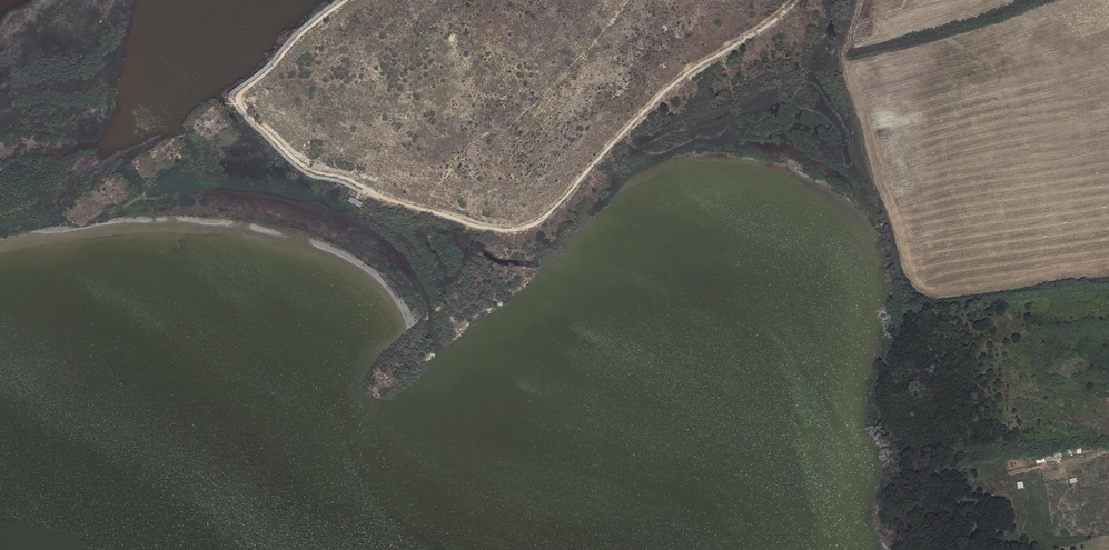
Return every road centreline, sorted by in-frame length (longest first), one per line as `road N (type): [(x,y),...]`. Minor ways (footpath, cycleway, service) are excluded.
road 1 (track): [(346,0),(241,93),(242,106),(313,169),(512,230),(543,219),(668,81),(791,0)]

